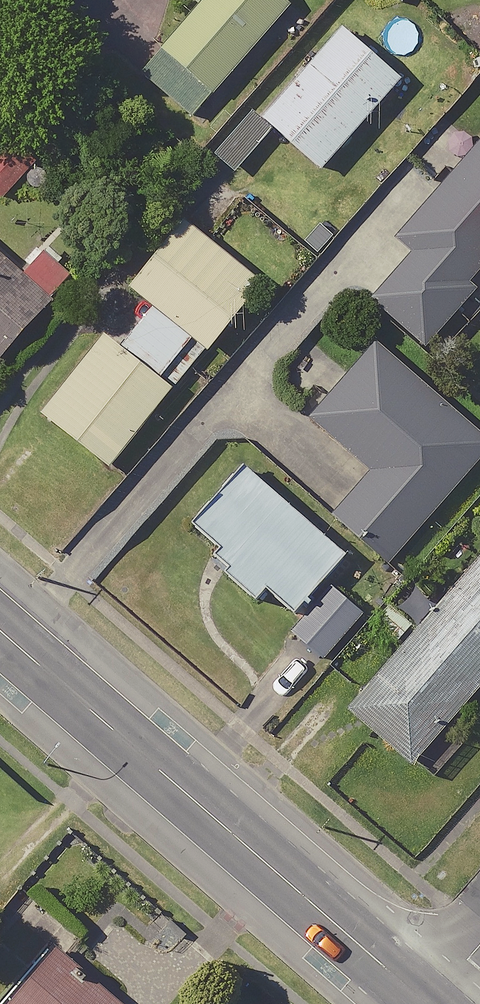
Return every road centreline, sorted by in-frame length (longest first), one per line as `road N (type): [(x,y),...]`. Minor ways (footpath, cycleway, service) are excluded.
road 1 (secondary): [(0,630),(427,1003)]

